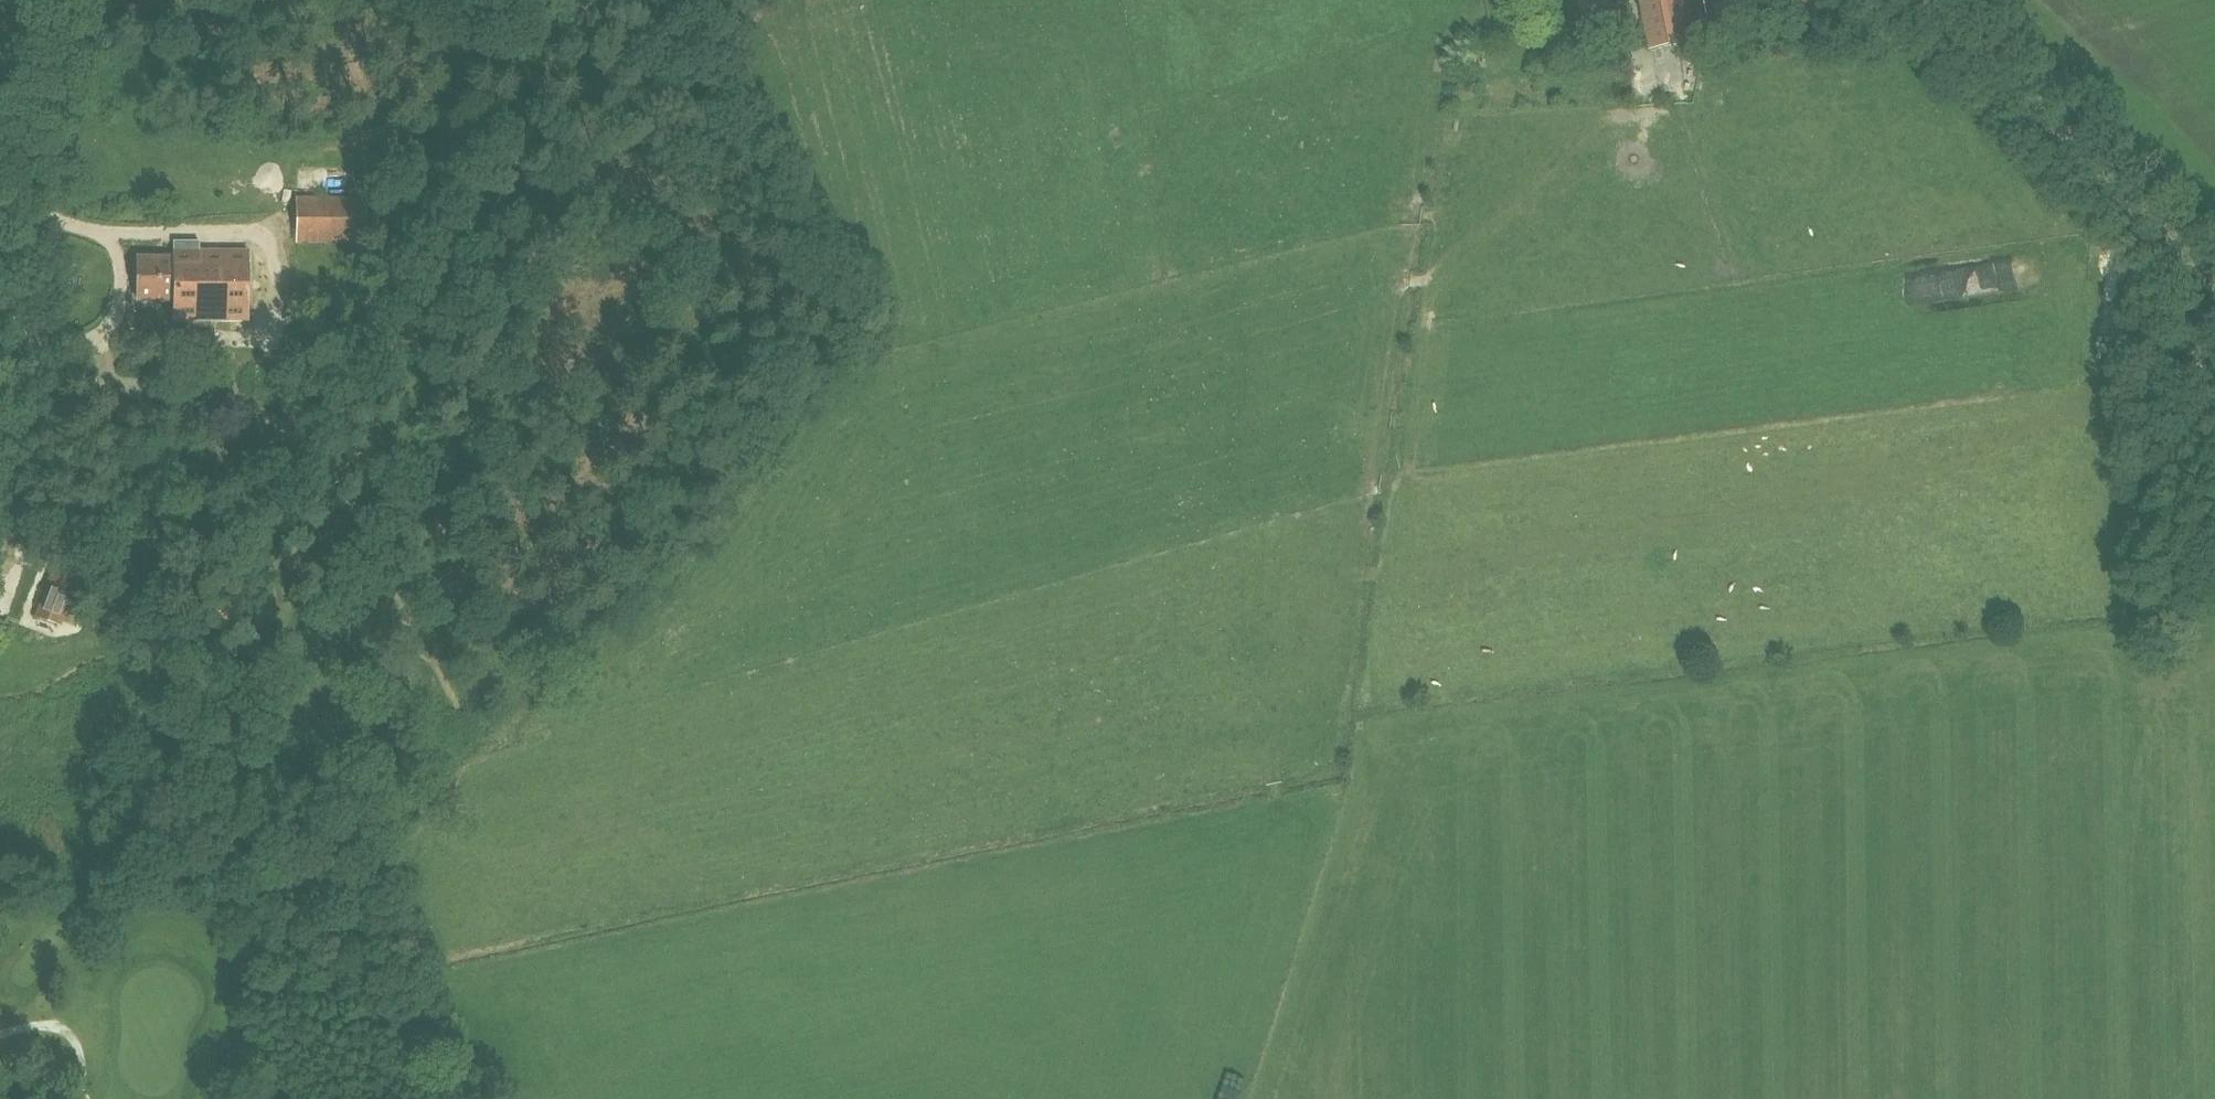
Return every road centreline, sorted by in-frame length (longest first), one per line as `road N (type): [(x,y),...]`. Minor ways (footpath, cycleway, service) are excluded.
road 1 (unclassified): [(2214,296),(1922,0)]

